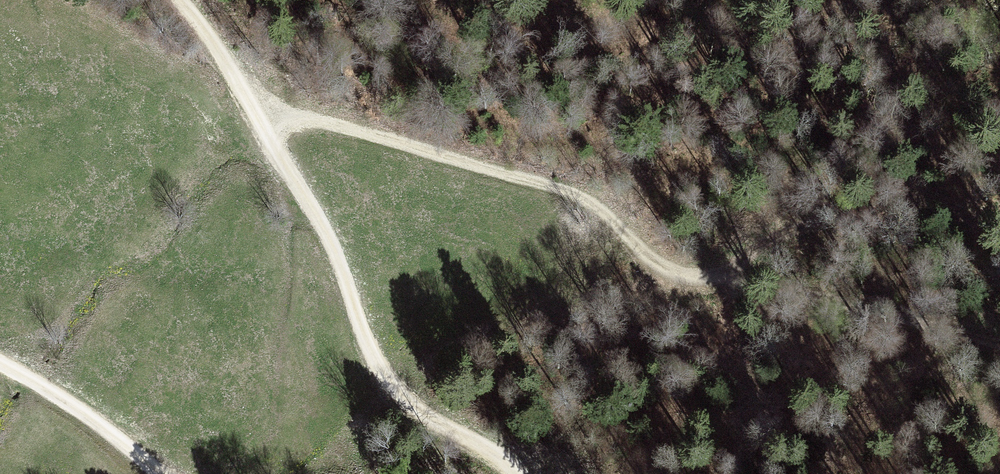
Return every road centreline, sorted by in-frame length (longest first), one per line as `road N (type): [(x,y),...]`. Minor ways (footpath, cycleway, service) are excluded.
road 1 (track): [(263,119),(386,138),(554,187),(598,209),(687,274)]
road 2 (track): [(519,473),(386,375),(334,249),(263,119)]
road 3 (track): [(687,274),(999,344)]
road 4 (track): [(0,362),(166,473)]
road 5 (track): [(263,119),(179,0)]

